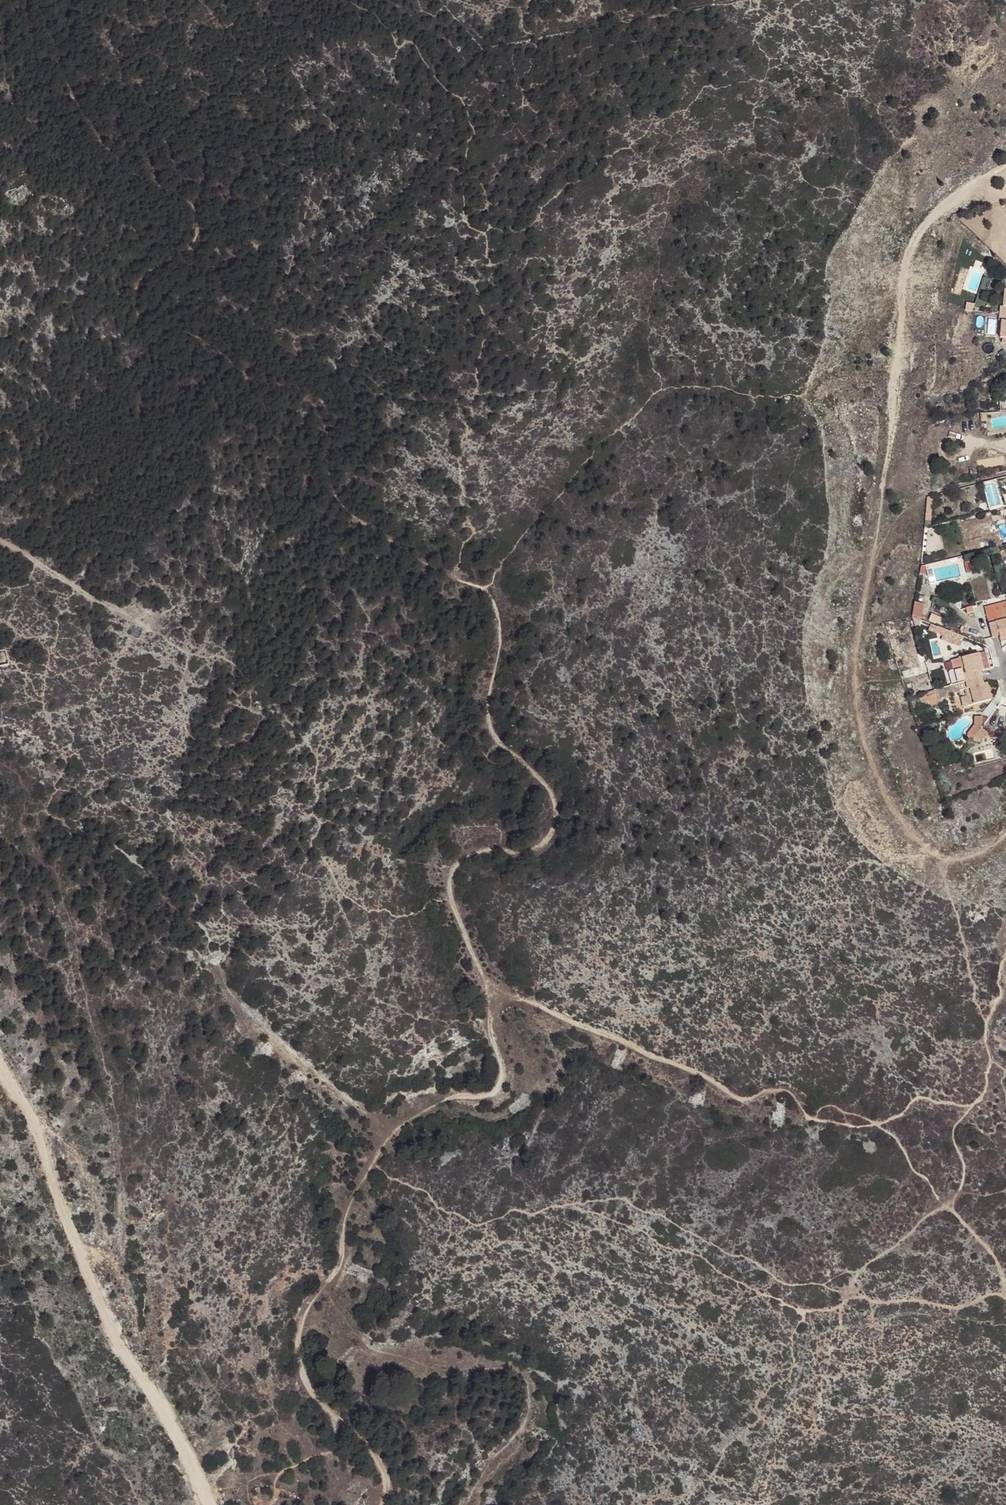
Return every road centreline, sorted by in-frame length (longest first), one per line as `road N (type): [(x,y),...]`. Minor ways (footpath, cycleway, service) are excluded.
road 1 (track): [(384,1504),(385,1467),(313,1392),(297,1344),(300,1321),(336,1271),(357,1188),(389,1135),(439,1100),(497,1087),(506,1068),(489,1025),(516,1000),(735,1095)]
road 2 (track): [(1005,832),(957,857),(926,850),(880,788),(860,731),(855,681),(911,246),(949,201),(1005,170)]
road 3 (track): [(206,1504),(103,1309),(40,1140),(0,1066)]
road 4 (track): [(0,543),(110,609)]

